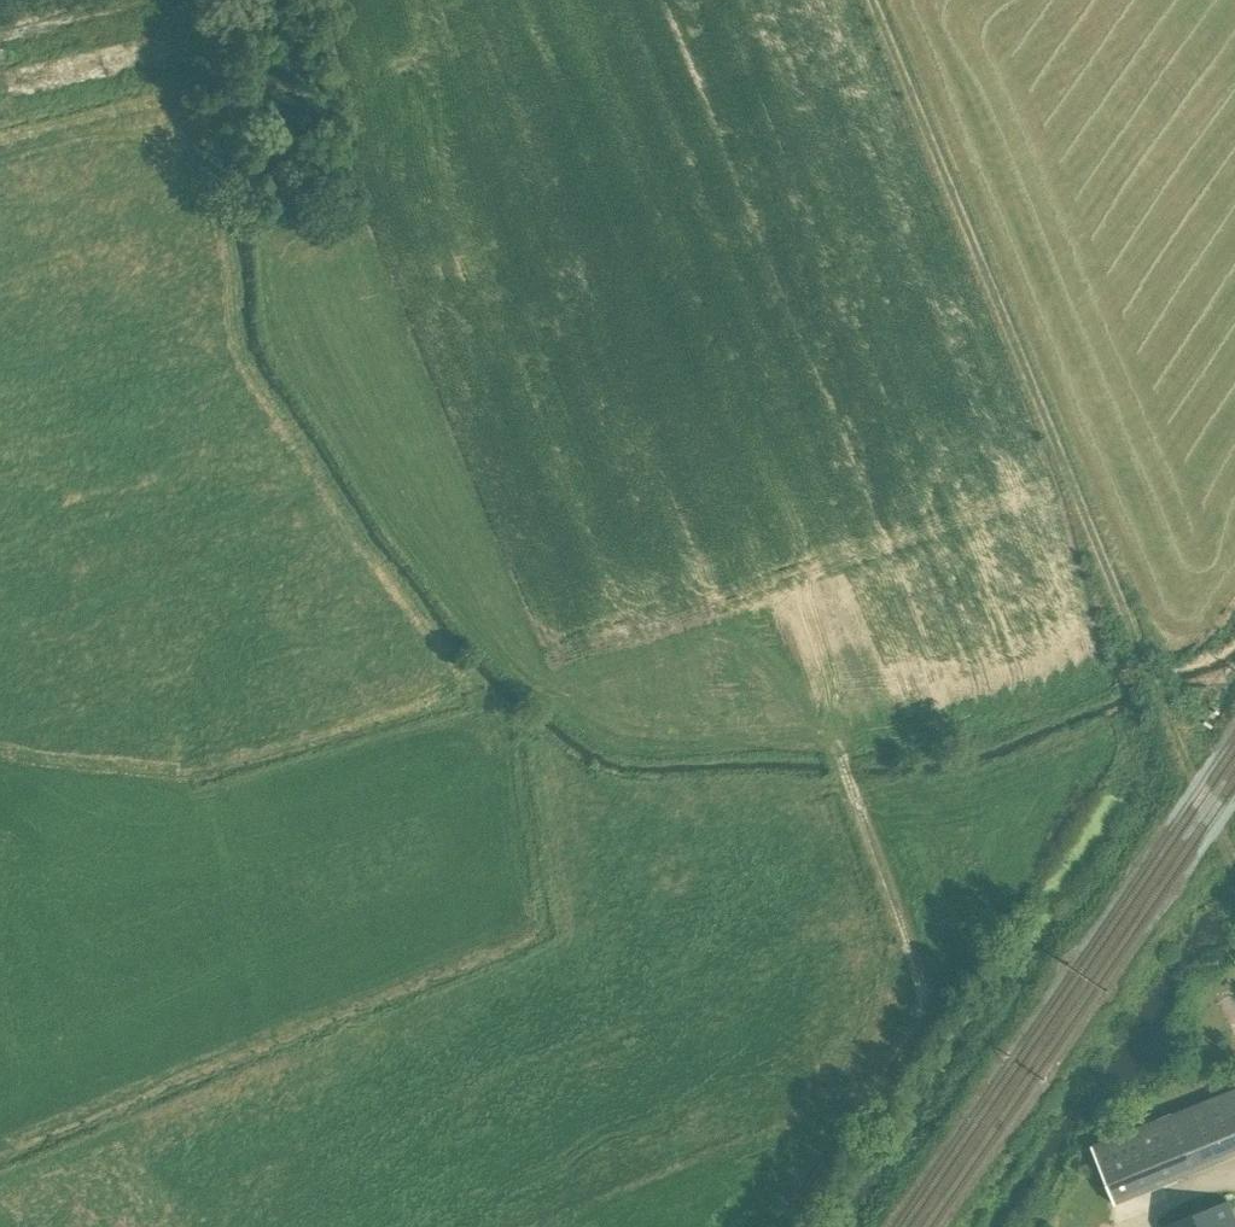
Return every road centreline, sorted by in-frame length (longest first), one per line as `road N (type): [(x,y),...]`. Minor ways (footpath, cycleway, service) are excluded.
road 1 (track): [(874,0),(1188,766)]

